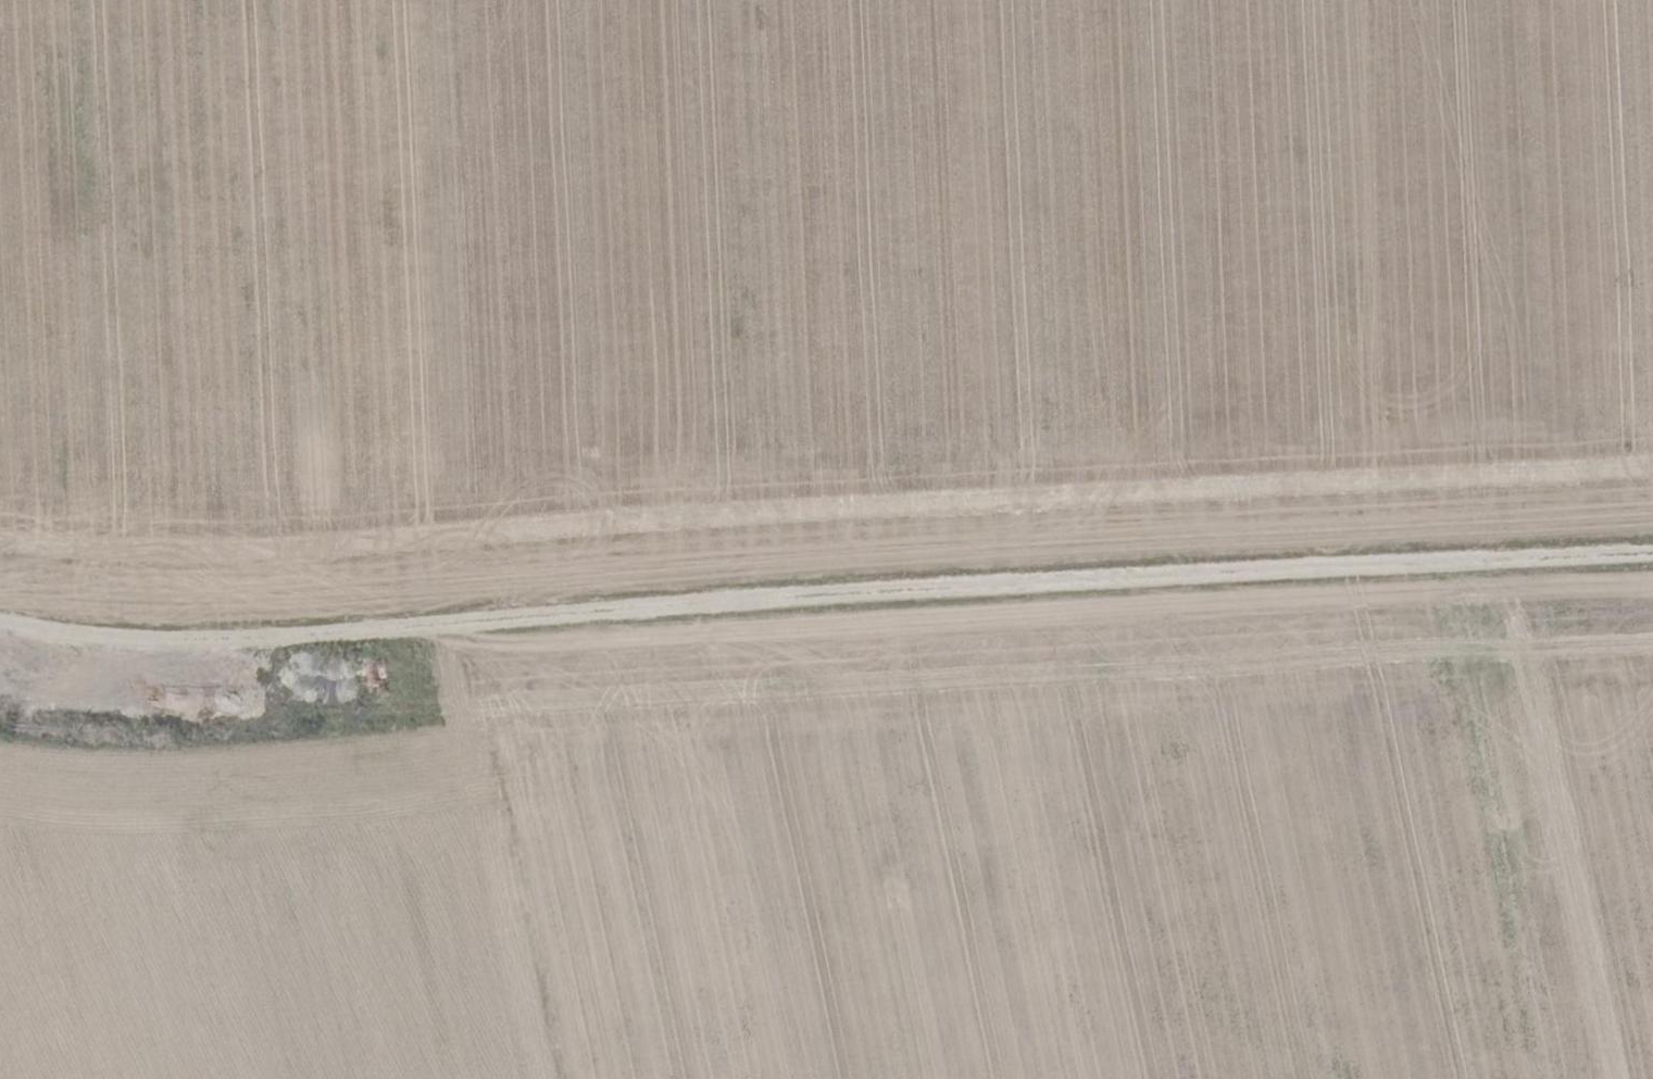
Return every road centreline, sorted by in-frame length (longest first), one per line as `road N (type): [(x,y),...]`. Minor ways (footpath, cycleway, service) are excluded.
road 1 (track): [(1652,562),(754,606),(528,628),(0,625)]

